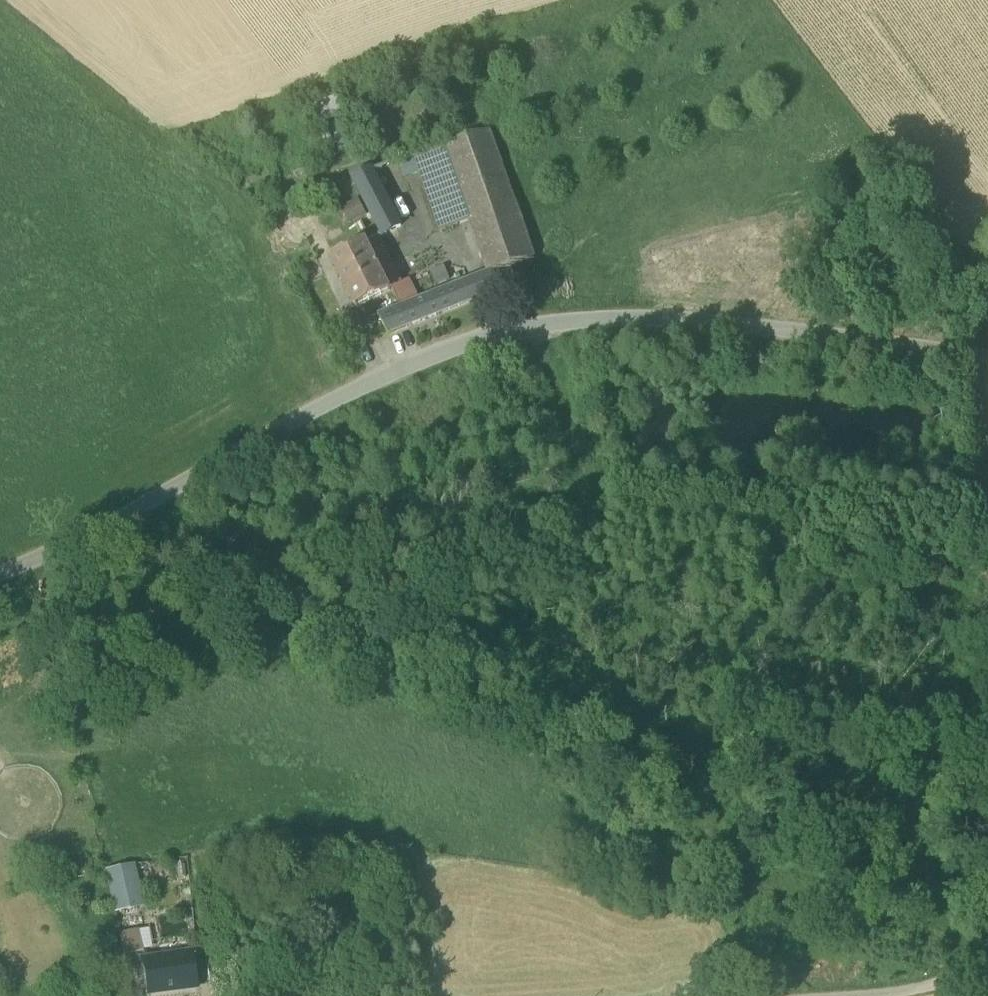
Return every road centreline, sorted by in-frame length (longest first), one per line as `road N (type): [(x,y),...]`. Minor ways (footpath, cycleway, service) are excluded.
road 1 (residential): [(987,356),(663,316),(516,325),(360,384),(0,576)]
road 2 (track): [(964,976),(911,931),(616,835),(569,790),(548,693),(581,486),(571,415),(516,325)]
road 3 (unclassified): [(987,977),(865,995)]

